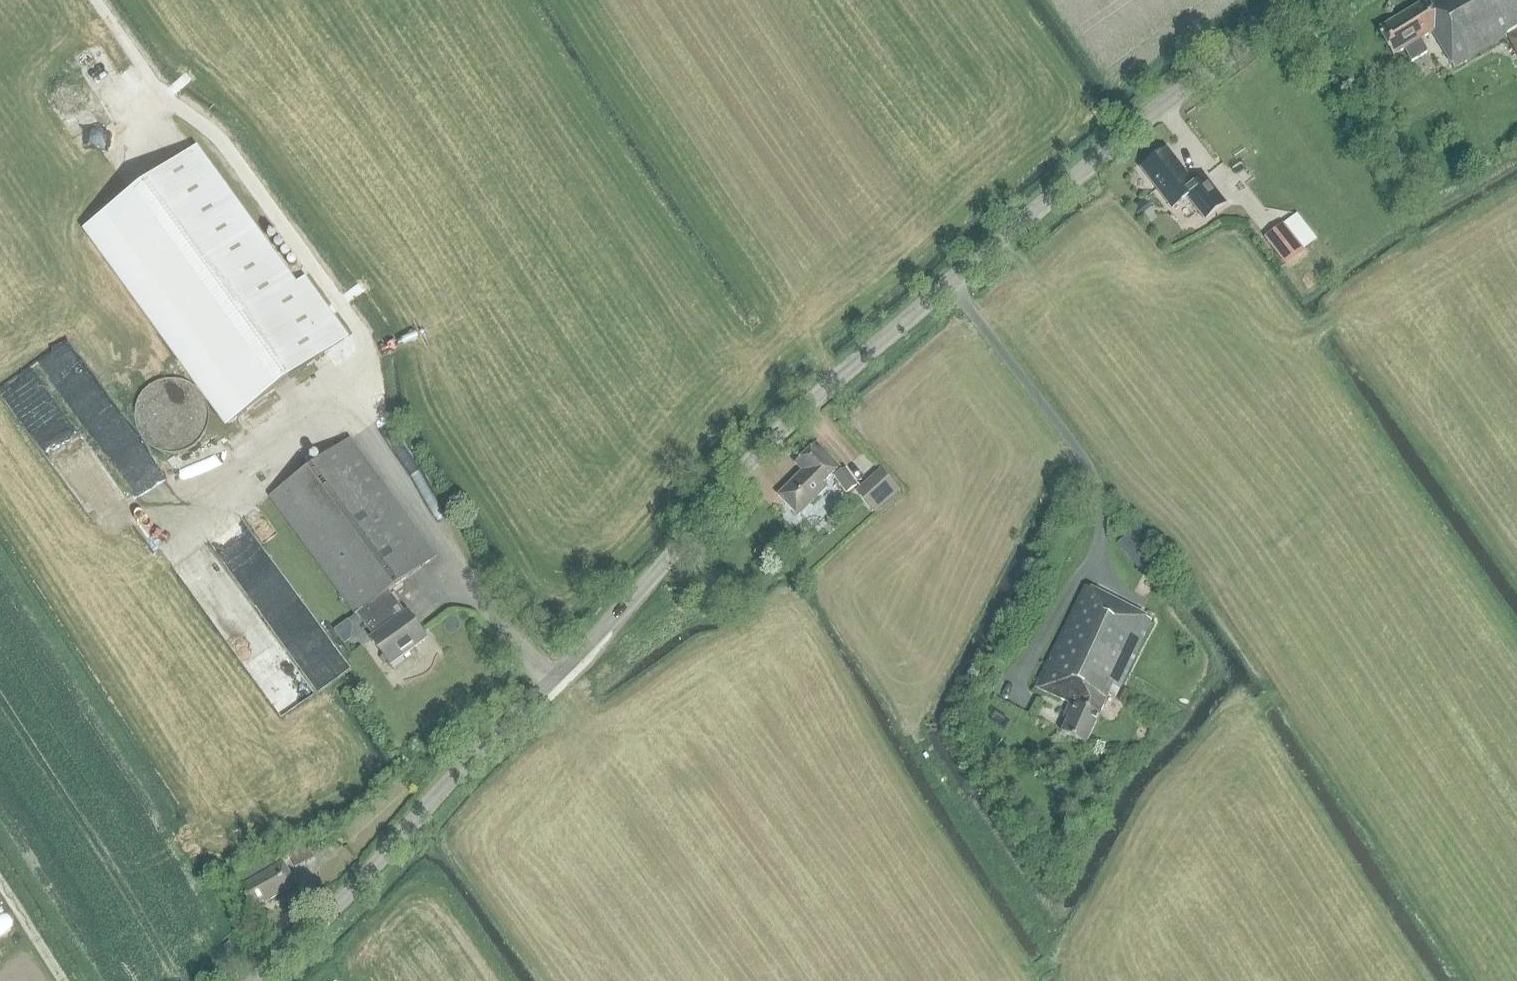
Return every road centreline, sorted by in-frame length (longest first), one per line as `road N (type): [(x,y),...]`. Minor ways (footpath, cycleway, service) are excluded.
road 1 (unclassified): [(238,980),(353,882),(657,573),(783,424),(1174,88),(1300,0)]

